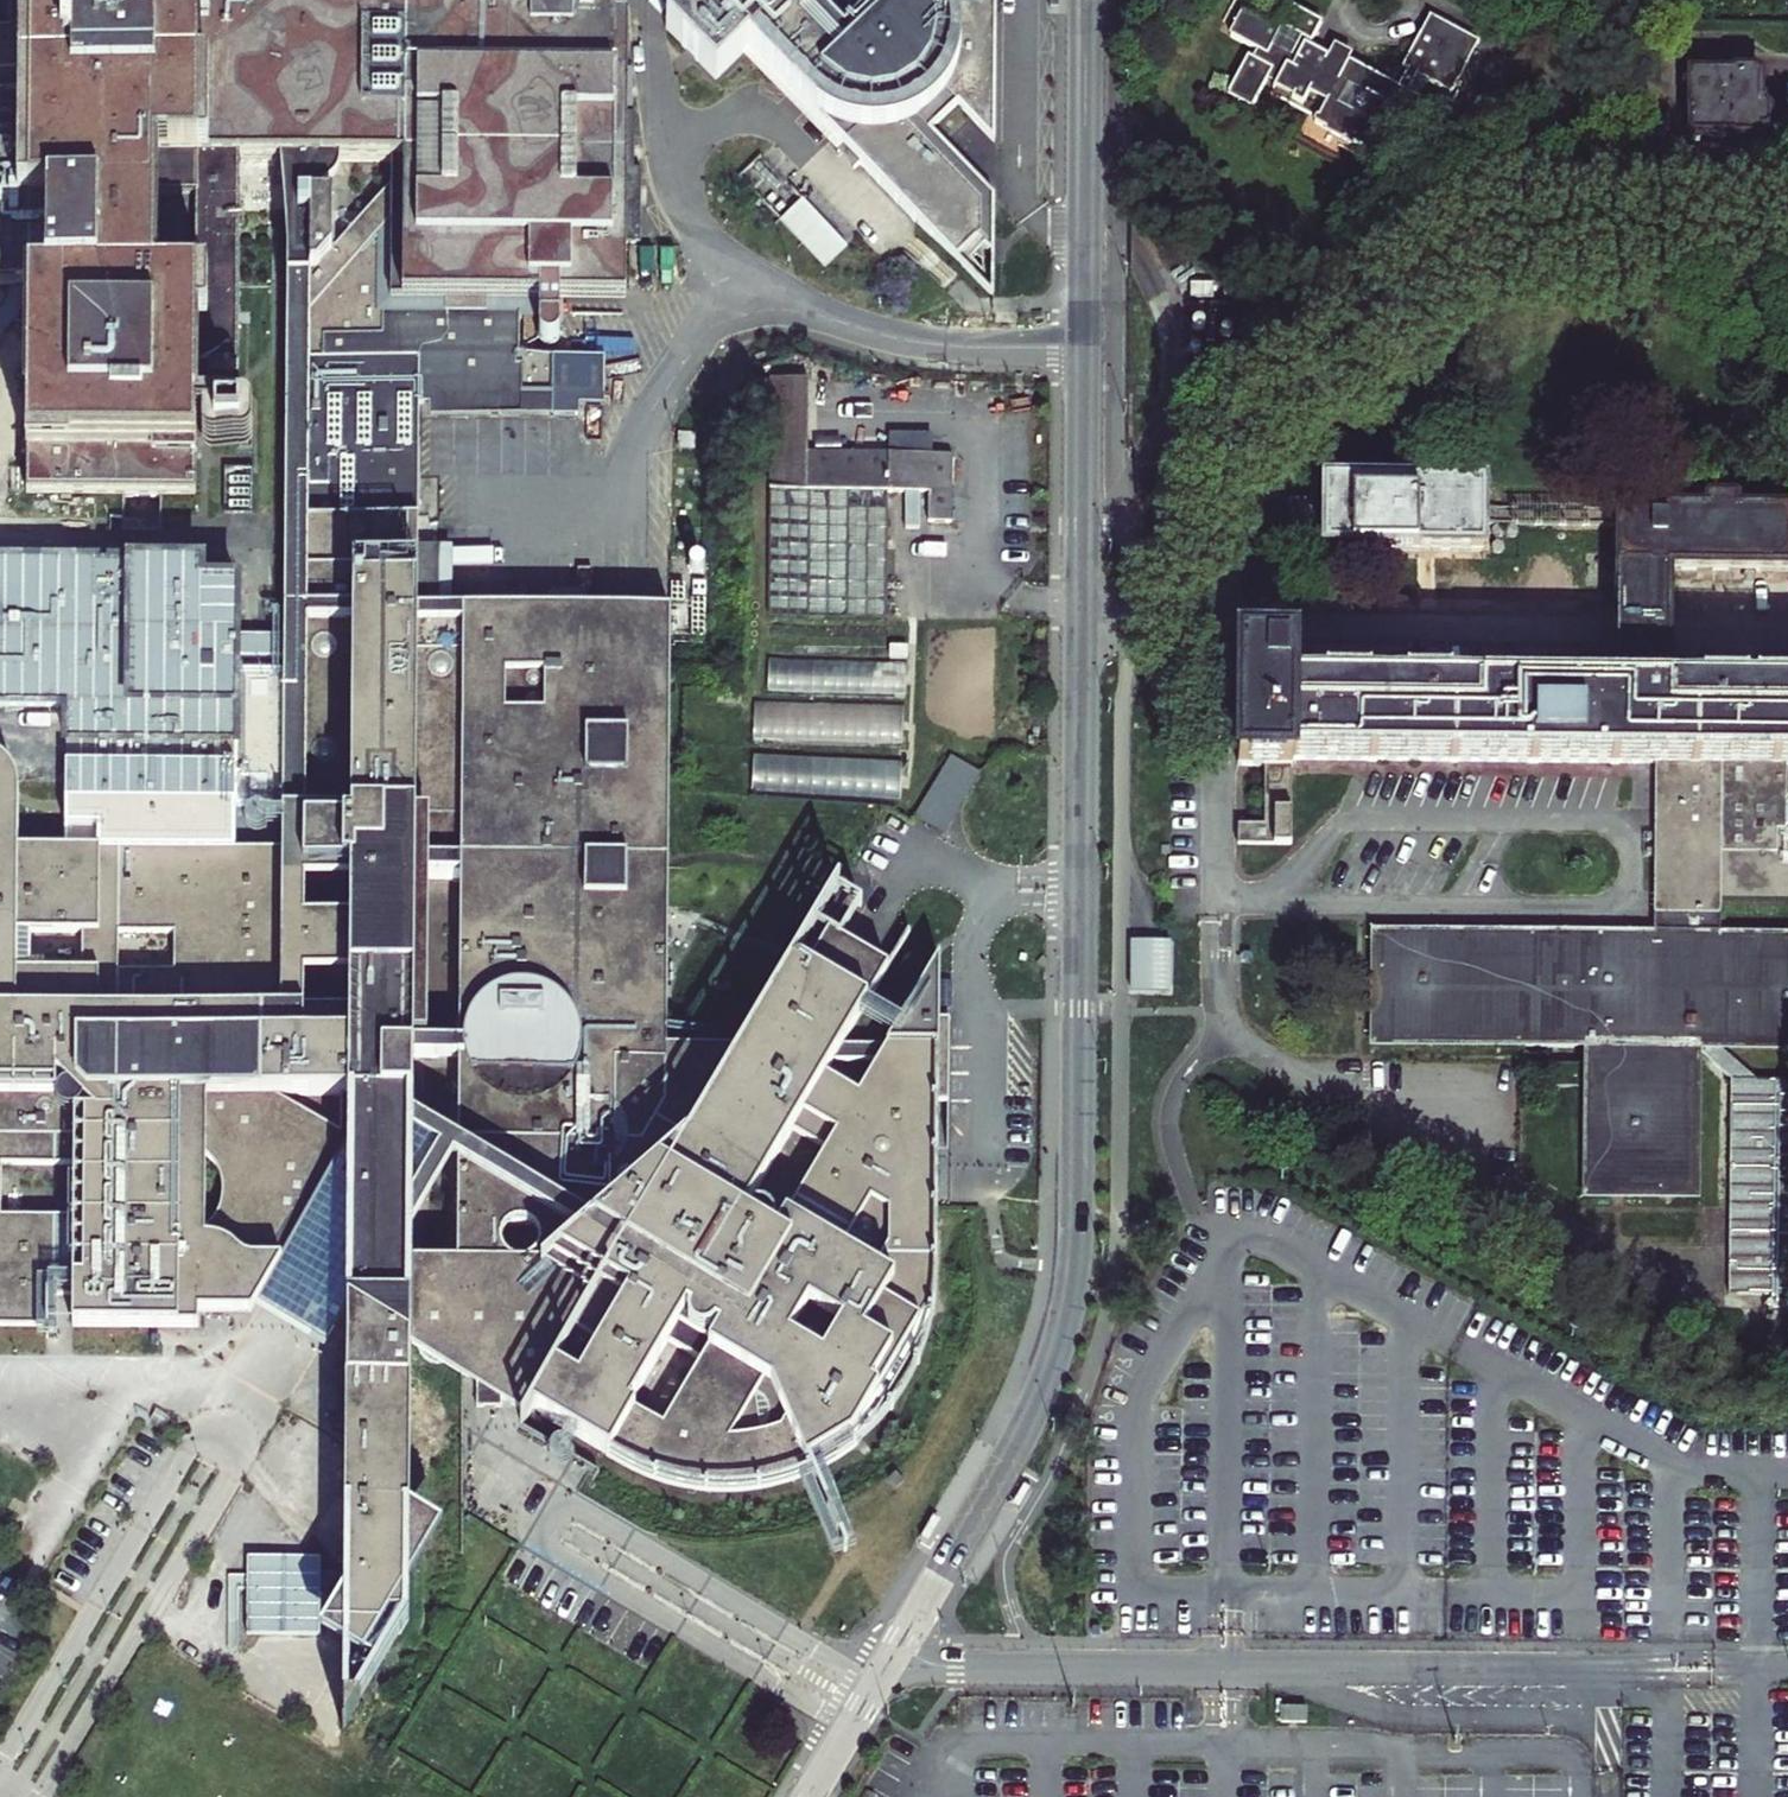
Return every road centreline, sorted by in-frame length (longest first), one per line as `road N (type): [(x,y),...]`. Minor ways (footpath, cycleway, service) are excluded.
road 1 (tertiary): [(809,1796),(1027,1426),(1071,1296),(1086,0)]

